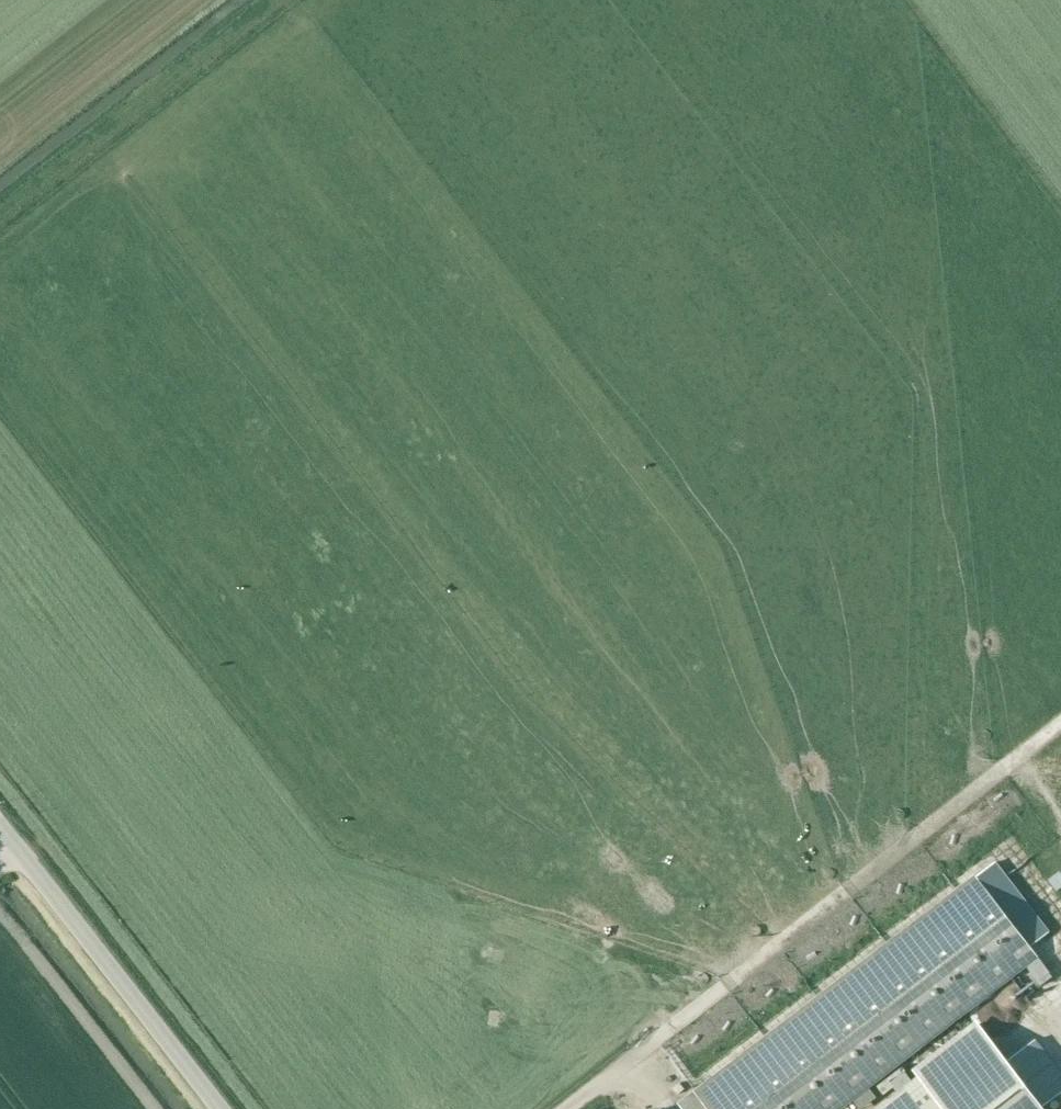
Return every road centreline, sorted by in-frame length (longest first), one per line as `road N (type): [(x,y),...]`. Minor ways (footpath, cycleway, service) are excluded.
road 1 (unclassified): [(219,1108),(0,829)]

